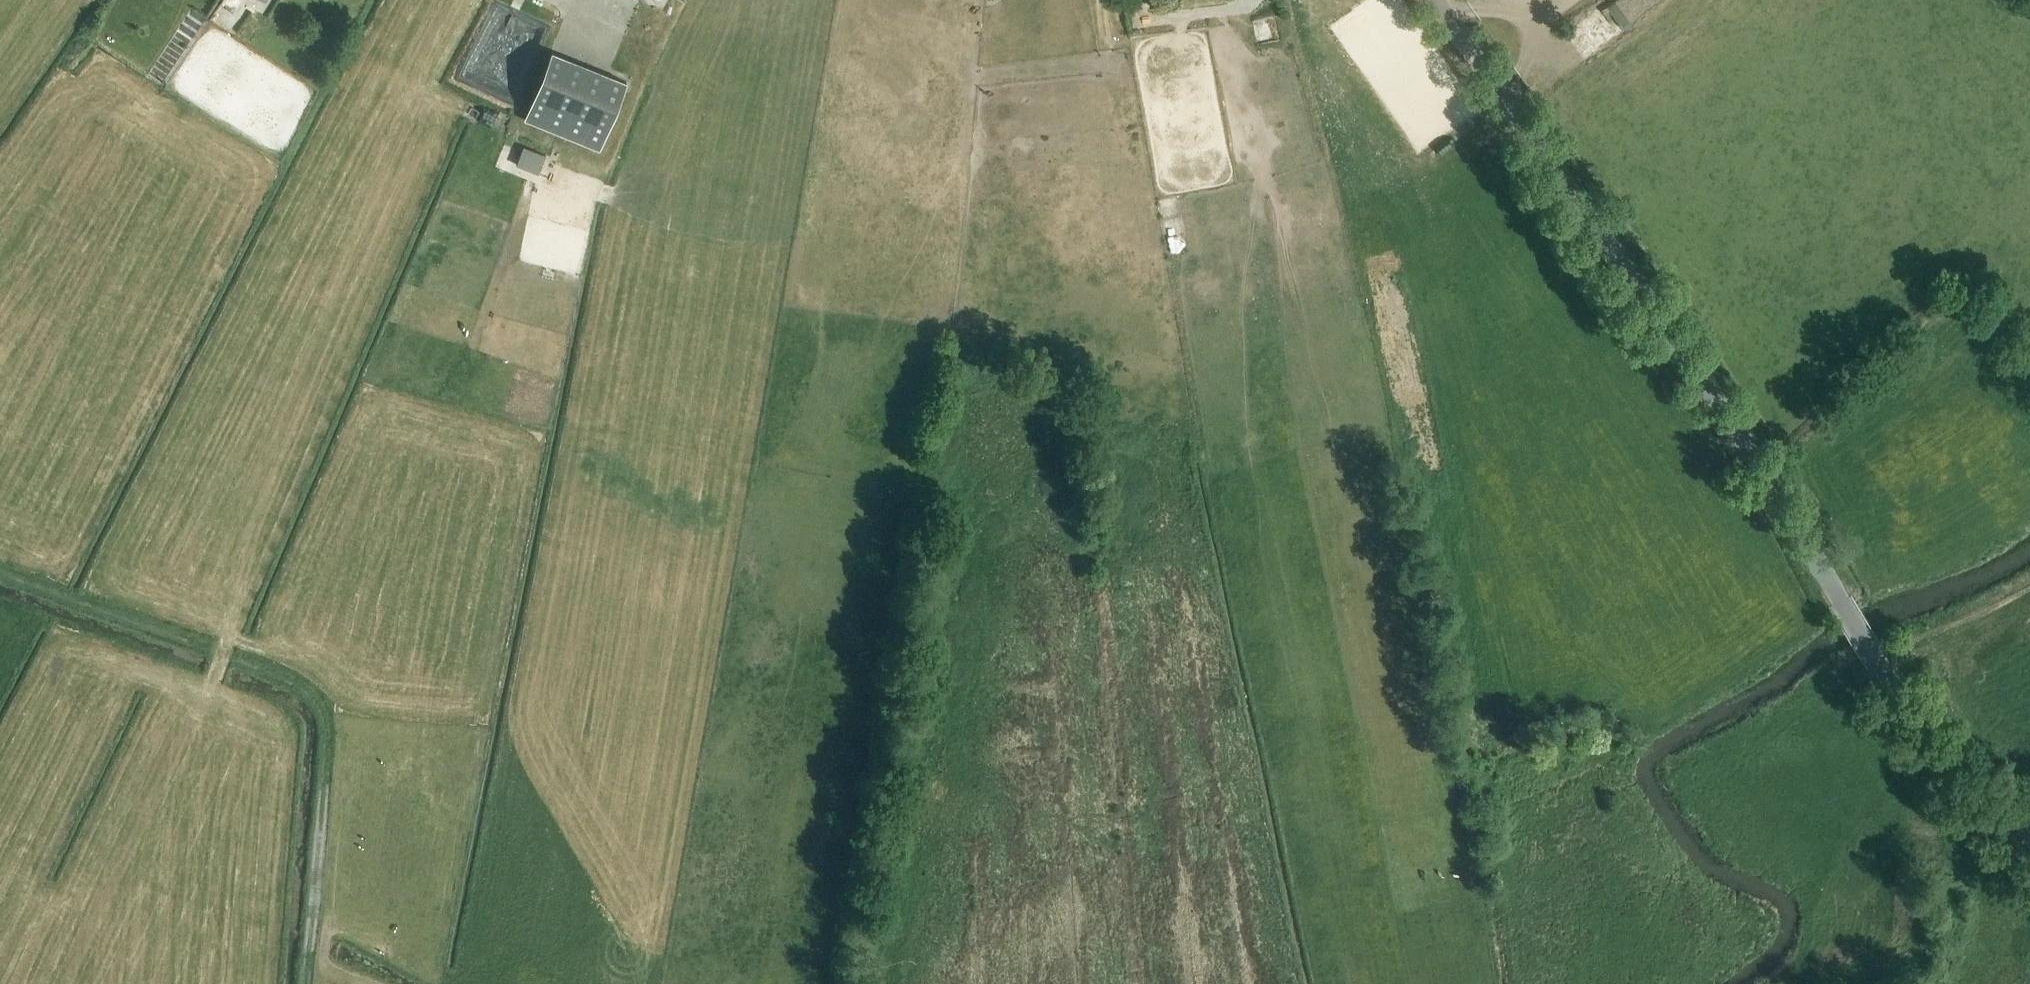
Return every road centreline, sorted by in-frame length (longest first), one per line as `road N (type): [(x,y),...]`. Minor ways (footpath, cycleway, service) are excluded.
road 1 (tertiary): [(2029,842),(1904,699),(1712,396),(1495,85)]

